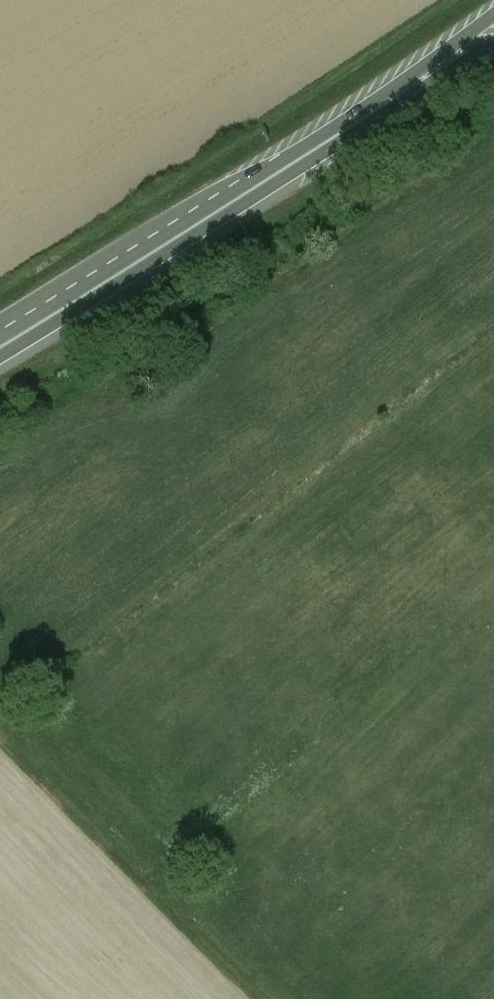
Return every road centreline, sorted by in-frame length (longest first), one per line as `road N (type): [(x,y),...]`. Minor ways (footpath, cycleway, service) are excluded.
road 1 (trunk): [(493,20),(235,194),(0,336)]
road 2 (trunk): [(0,358),(493,45)]
road 3 (track): [(308,998),(200,885)]

